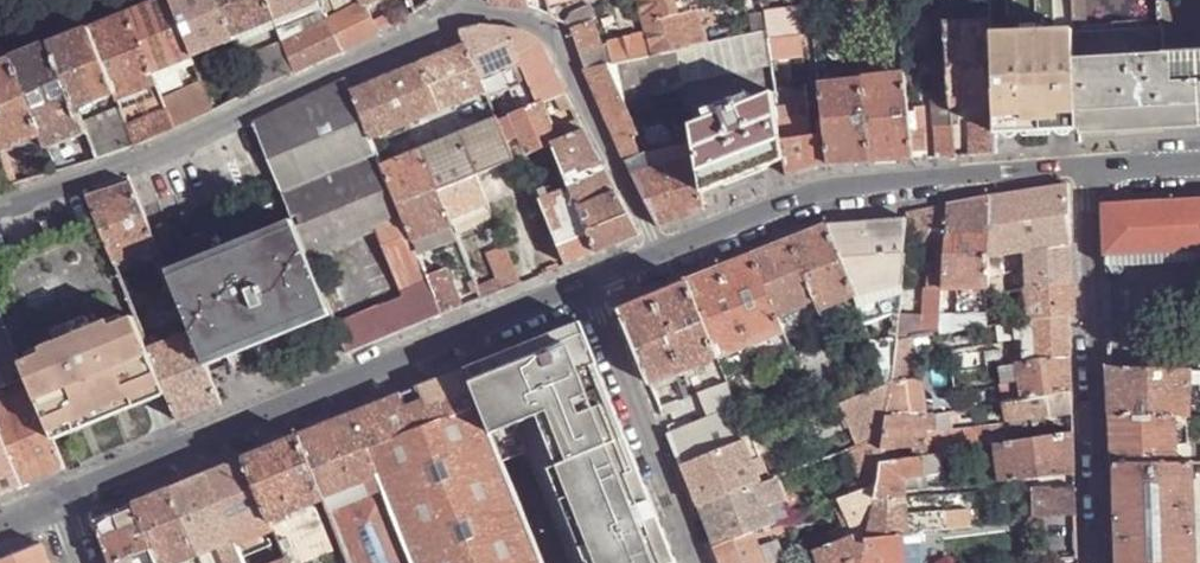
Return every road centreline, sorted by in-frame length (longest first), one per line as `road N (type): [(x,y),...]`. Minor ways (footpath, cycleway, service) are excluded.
road 1 (residential): [(58,502),(586,286)]
road 2 (residential): [(0,205),(124,163),(454,17)]
road 3 (residential): [(660,254),(826,188),(1085,165)]
road 4 (residential): [(1085,165),(1103,562)]
road 5 (residential): [(454,17),(524,21),(547,33),(660,254)]
road 6 (residential): [(586,286),(695,562)]

